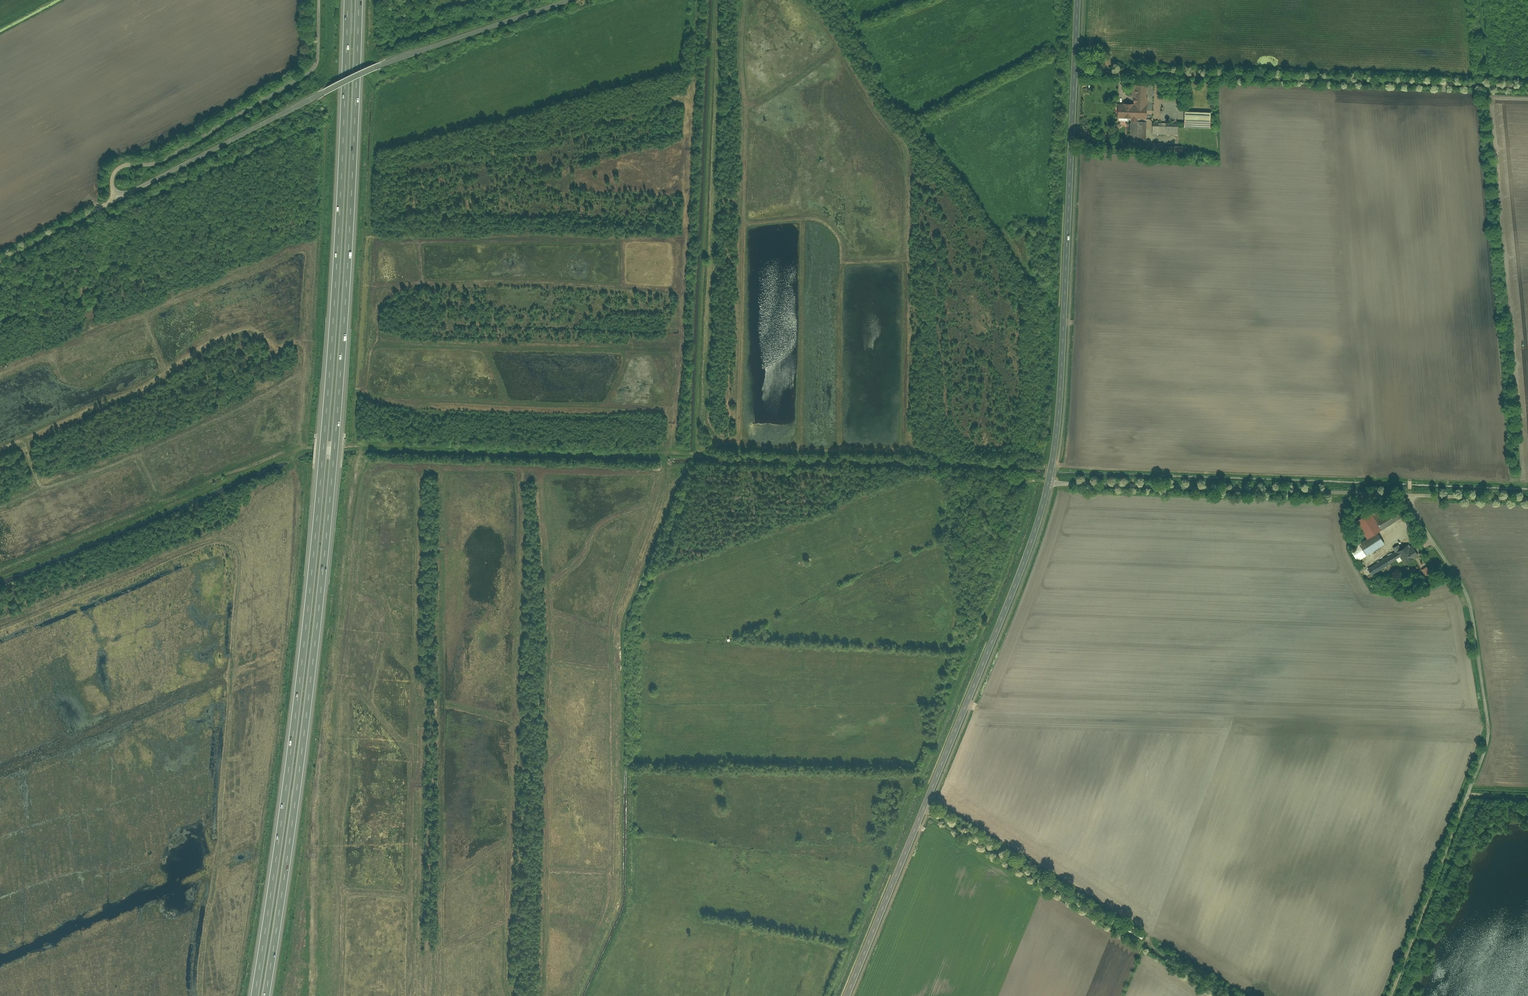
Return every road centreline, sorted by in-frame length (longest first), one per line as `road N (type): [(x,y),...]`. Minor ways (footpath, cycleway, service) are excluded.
road 1 (motorway): [(348,0),(322,462),(254,995)]
road 2 (motorway): [(266,995),(334,461),(359,0)]
road 3 (track): [(1050,467),(348,447)]
road 4 (tertiary): [(845,995),(1048,483)]
road 5 (unclassified): [(571,0),(381,64),(86,215)]
road 6 (unclassified): [(1074,71),(1527,87)]
road 7 (tertiary): [(1048,483),(1061,365),(1074,71)]
road 8 (track): [(0,576),(303,450),(348,447)]
road 9 (unclassified): [(1408,495),(1048,483)]
road 10 (unclassified): [(1466,795),(1487,739),(1471,617),(1408,495)]
road 11 (unclassified): [(1390,995),(1466,795)]
road 12 (unclassified): [(1527,499),(1408,495)]

